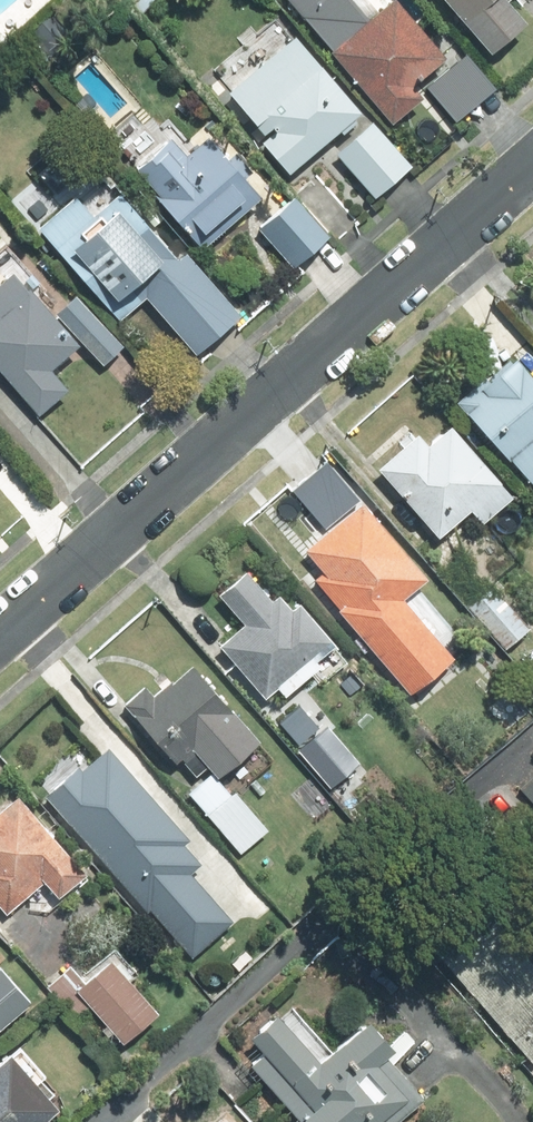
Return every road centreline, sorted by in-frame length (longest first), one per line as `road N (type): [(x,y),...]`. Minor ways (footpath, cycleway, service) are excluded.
road 1 (residential): [(532,158),(0,635)]
road 2 (residential): [(532,745),(96,1121)]

